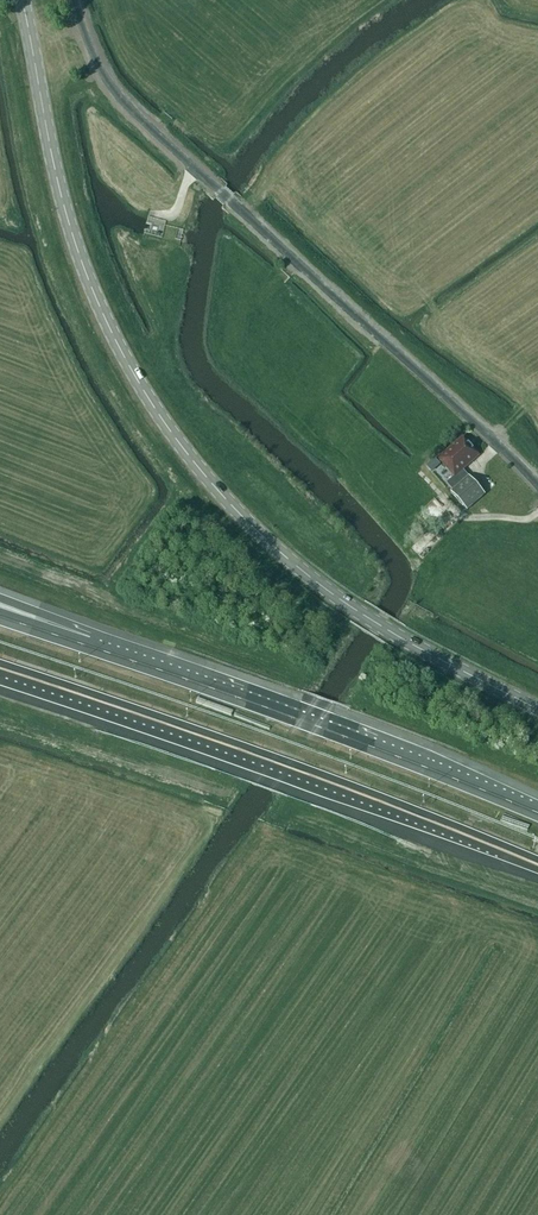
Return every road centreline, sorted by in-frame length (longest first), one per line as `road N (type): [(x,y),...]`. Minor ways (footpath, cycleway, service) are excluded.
road 1 (tertiary): [(537,709),(420,649),(299,572),(245,523),(162,421),(121,357),(83,273),(54,177),(21,0)]
road 2 (unclassified): [(537,485),(121,101),(96,63),(74,0)]
road 3 (motorway): [(0,669),(304,773),(537,865)]
road 4 (motorway): [(537,813),(93,644)]

